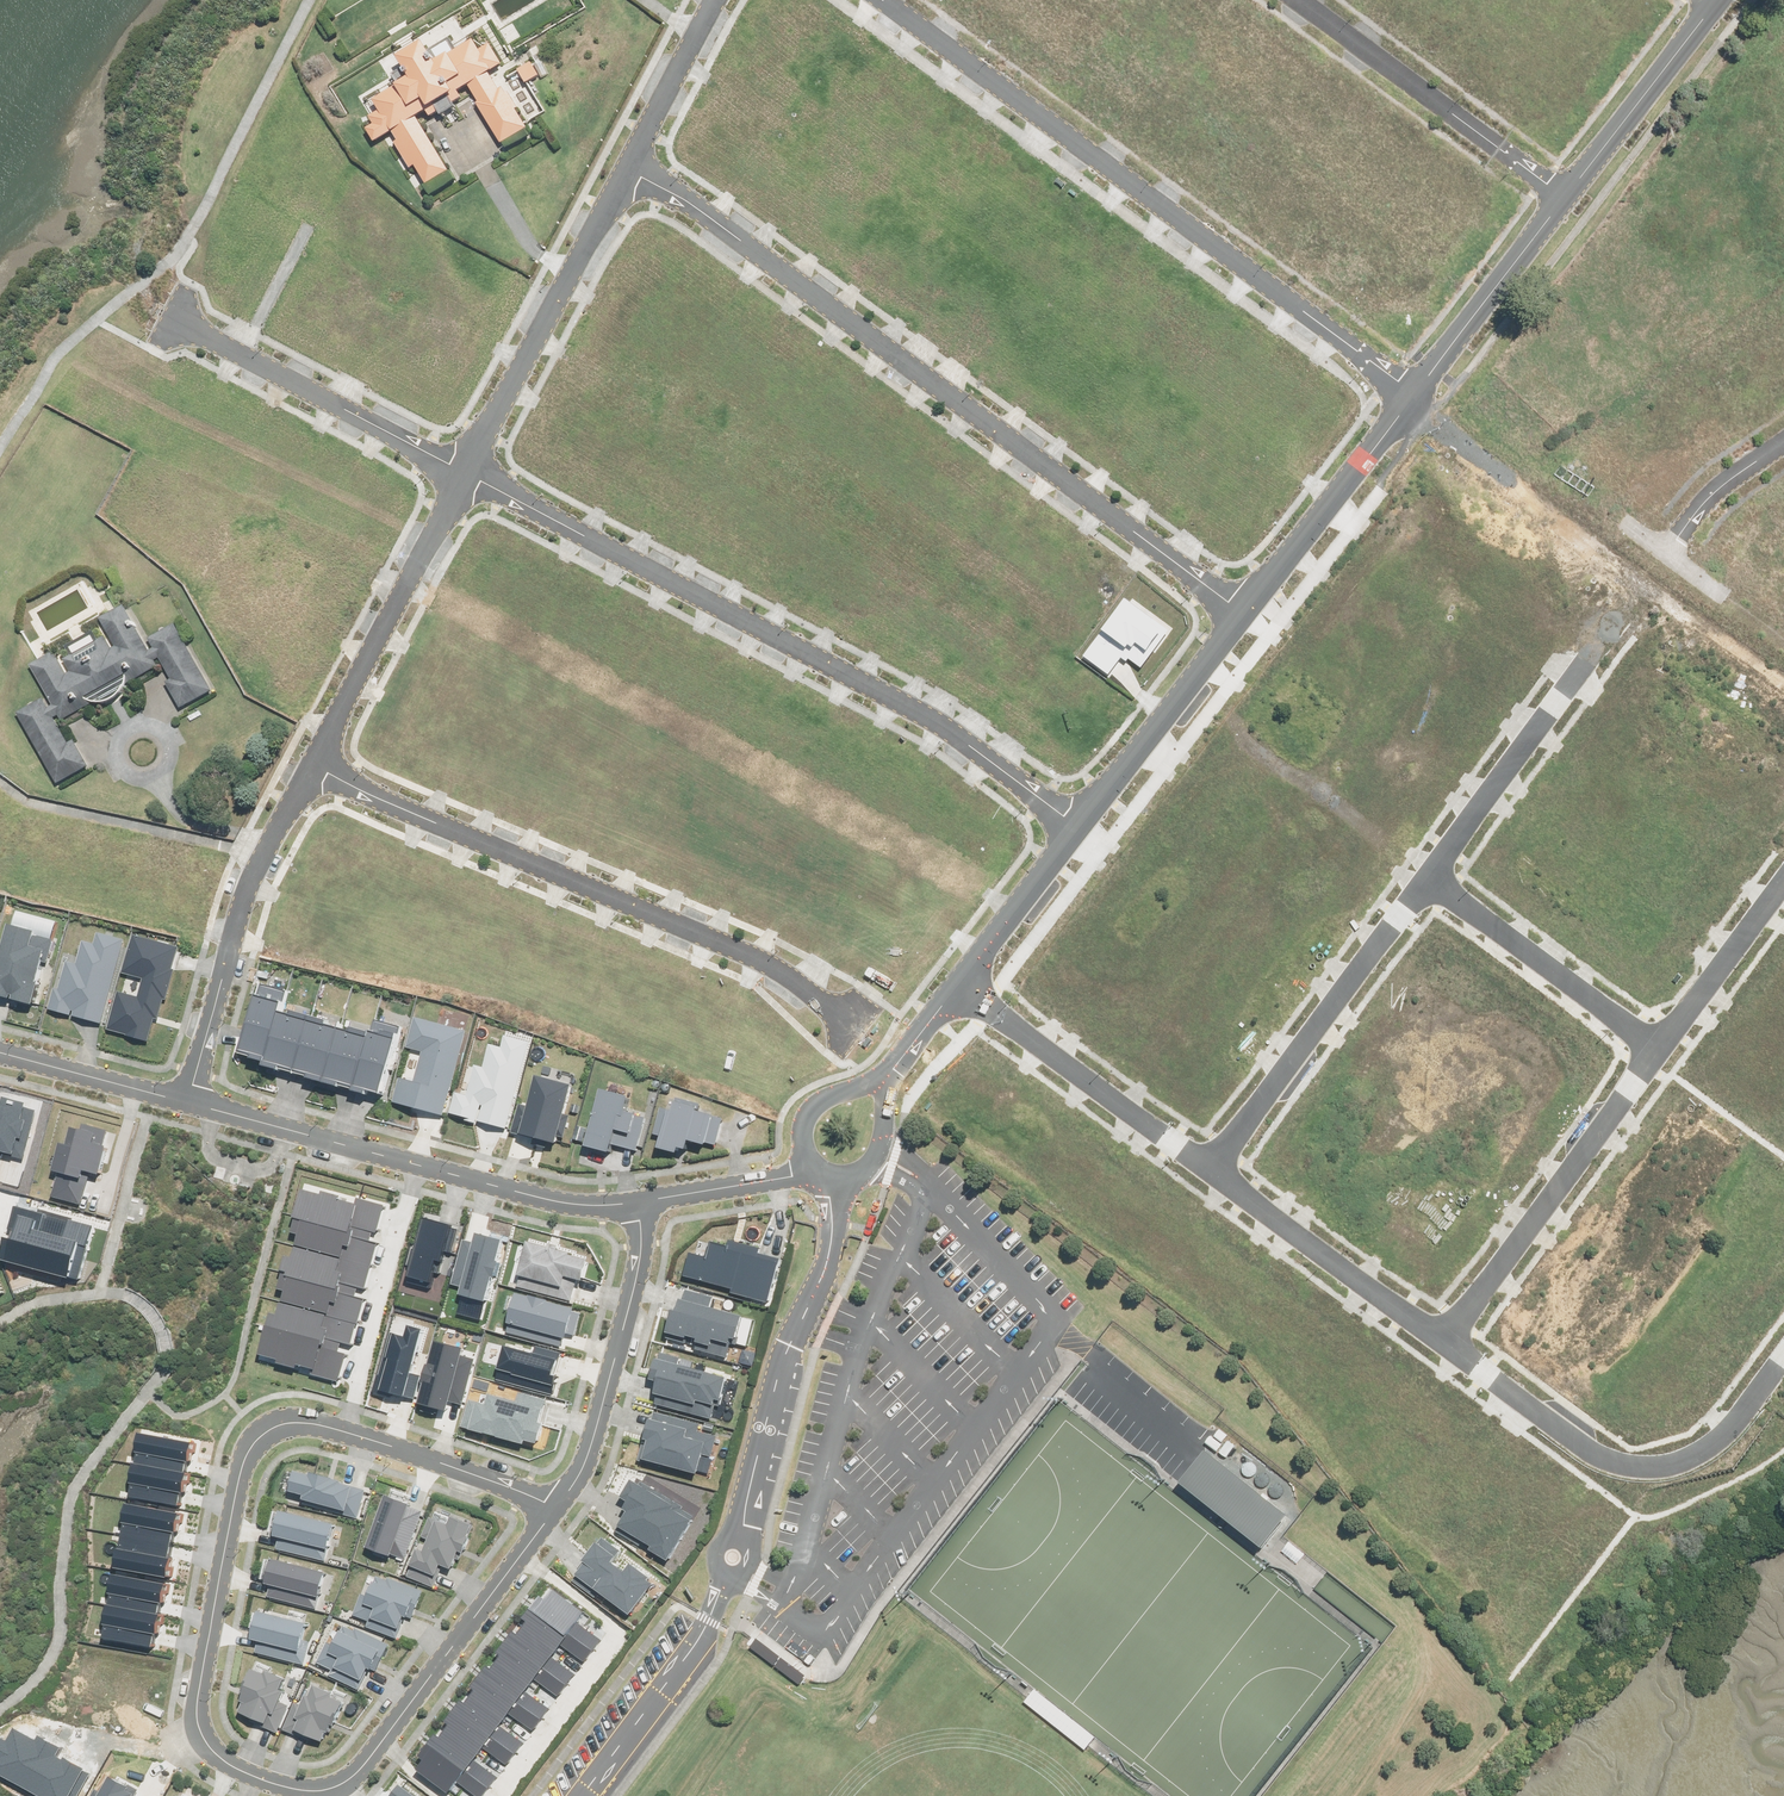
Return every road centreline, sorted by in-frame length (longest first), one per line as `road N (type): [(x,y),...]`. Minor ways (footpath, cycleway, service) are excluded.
road 1 (residential): [(554,1507),(350,1778),(292,1787),(239,1770),(203,1741),(197,1716),(242,1452),(250,1436),(282,1419),(349,1430)]
road 2 (residential): [(1250,614),(633,163)]
road 3 (residential): [(469,469),(936,722),(1086,829)]
road 4 (residential): [(892,0),(1417,398)]
road 5 (residential): [(313,766),(751,953),(846,1016)]
road 6 (residential): [(1783,1351),(1709,1441),(1684,1456),(1626,1465),(1585,1452),(1447,1346)]
road 7 (residential): [(1214,1174),(1429,878)]
road 8 (residential): [(1659,1050),(1447,1346)]
road 9 (residential): [(469,469),(633,163)]
road 10 (residential): [(168,316),(469,469)]
road 11 (residential): [(313,766),(469,469)]
road 12 (residential): [(1572,198),(1305,0)]
road 13 (residential): [(637,1200),(640,1252),(599,1420),(579,1472),(554,1507)]
road 14 (residential): [(1214,1174),(957,992)]
road 15 (residential): [(1429,878),(1610,628)]
road 16 (residential): [(1447,1346),(1214,1174)]
road 17 (residential): [(1429,878),(1659,1050)]
road 18 (residential): [(264,852),(26,802),(0,782)]
road 19 (residential): [(349,1430),(418,1163)]
road 20 (residential): [(1250,614),(1417,398)]
road 21 (residential): [(1086,829),(1250,614)]
road 22 (residential): [(186,1100),(264,852)]
road 23 (residential): [(1417,398),(1572,198)]
road 24 (residential): [(1572,198),(1716,3)]
road 25 (residential): [(186,1100),(418,1163)]
road 26 (unknown): [(1417,398),(1616,530)]
road 27 (residential): [(418,1163),(565,1201),(637,1200)]
road 28 (residential): [(349,1430),(554,1507)]
road 29 (residential): [(1783,875),(1659,1050)]
road 30 (residential): [(957,992),(1086,829)]
road 31 (residential): [(0,1051),(186,1100)]
road 32 (residential): [(895,1060),(883,1142),(867,1174),(846,1184),(811,1169)]
road 33 (residential): [(637,1200),(811,1169)]
road 34 (residential): [(1783,438),(1739,469),(1660,560)]
road 35 (residential): [(811,1169),(802,1132),(813,1104),(895,1060)]
road 36 (residential): [(633,163),(695,36)]

